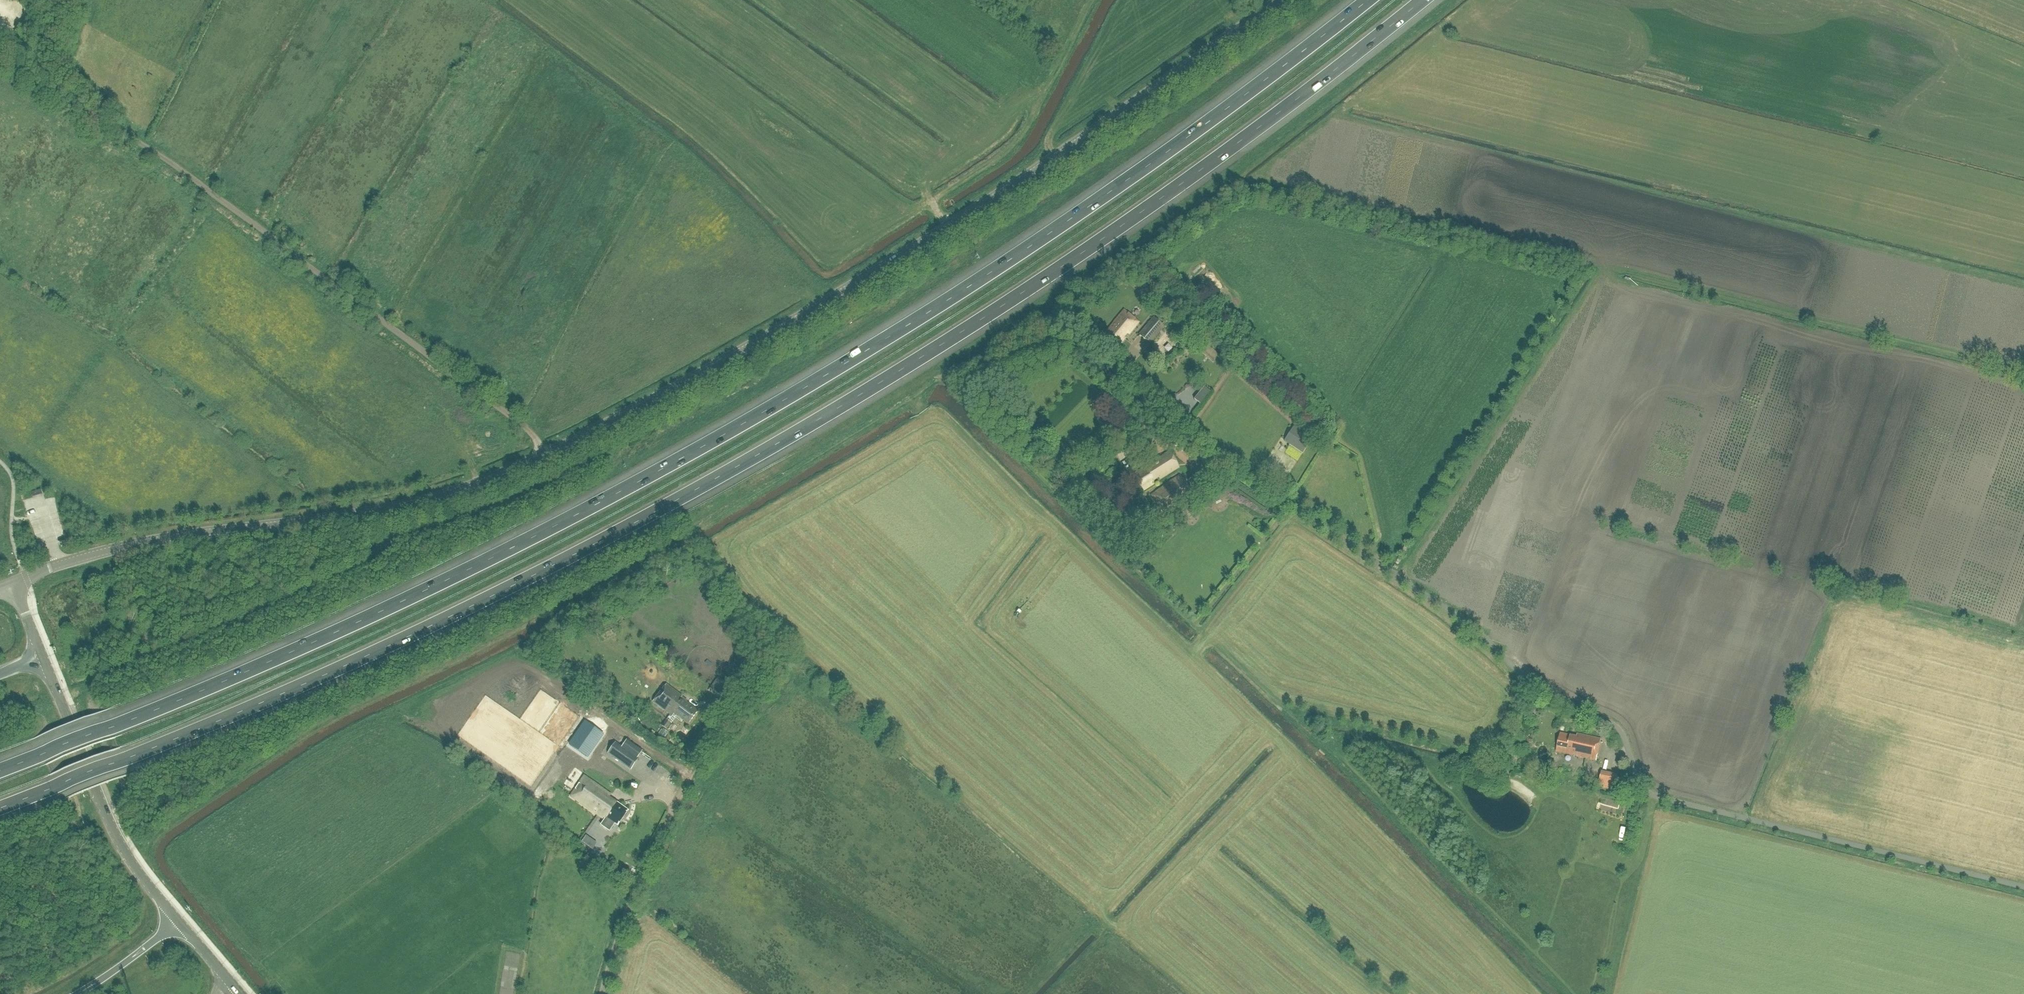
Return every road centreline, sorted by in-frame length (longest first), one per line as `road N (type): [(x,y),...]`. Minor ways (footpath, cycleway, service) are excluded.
road 1 (motorway): [(0,808),(369,655),(741,465),(1104,238),(1423,0)]
road 2 (motorway): [(1368,0),(1043,238),(749,420),(406,600),(0,771)]
road 3 (tertiary): [(25,577),(144,543),(415,503),(520,467),(645,405),(929,239),(1278,0)]
road 4 (residential): [(2023,887),(1646,792),(1611,723),(1544,693),(1468,623),(1223,458)]
road 5 (track): [(601,993),(637,880),(674,804),(725,724),(783,655)]
road 6 (secondary): [(179,922),(120,844),(43,656)]
road 7 (track): [(922,184),(931,200),(1012,147),(1094,0)]
road 8 (residential): [(1223,458),(1191,436),(1128,365),(1140,342)]
road 9 (motorway): [(78,993),(179,922)]

